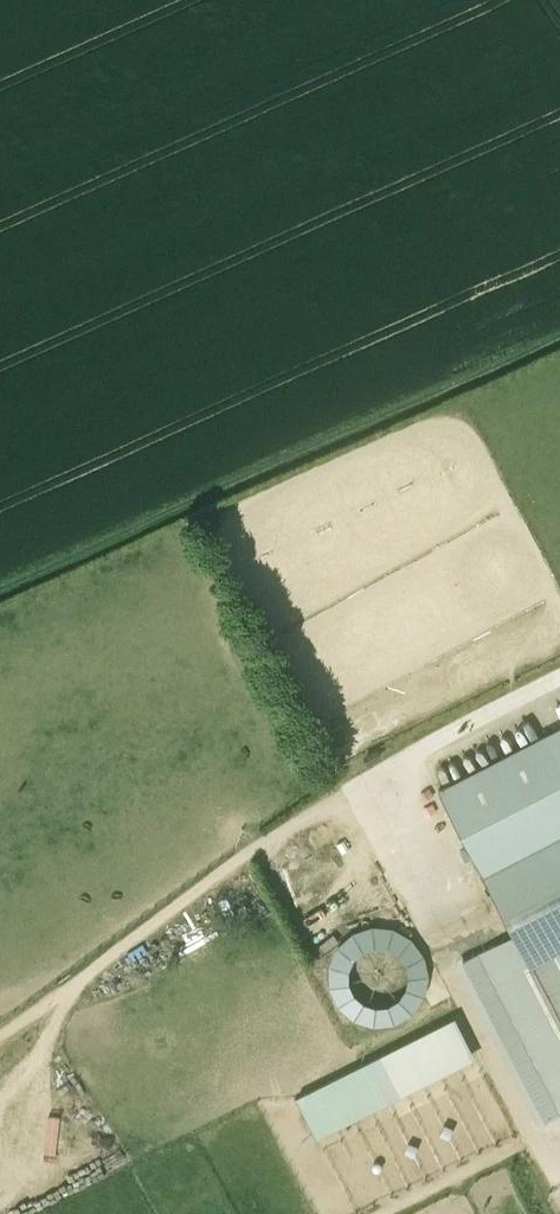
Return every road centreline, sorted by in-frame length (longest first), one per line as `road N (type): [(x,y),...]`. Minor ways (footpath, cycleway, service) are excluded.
road 1 (track): [(559,339),(0,589)]

